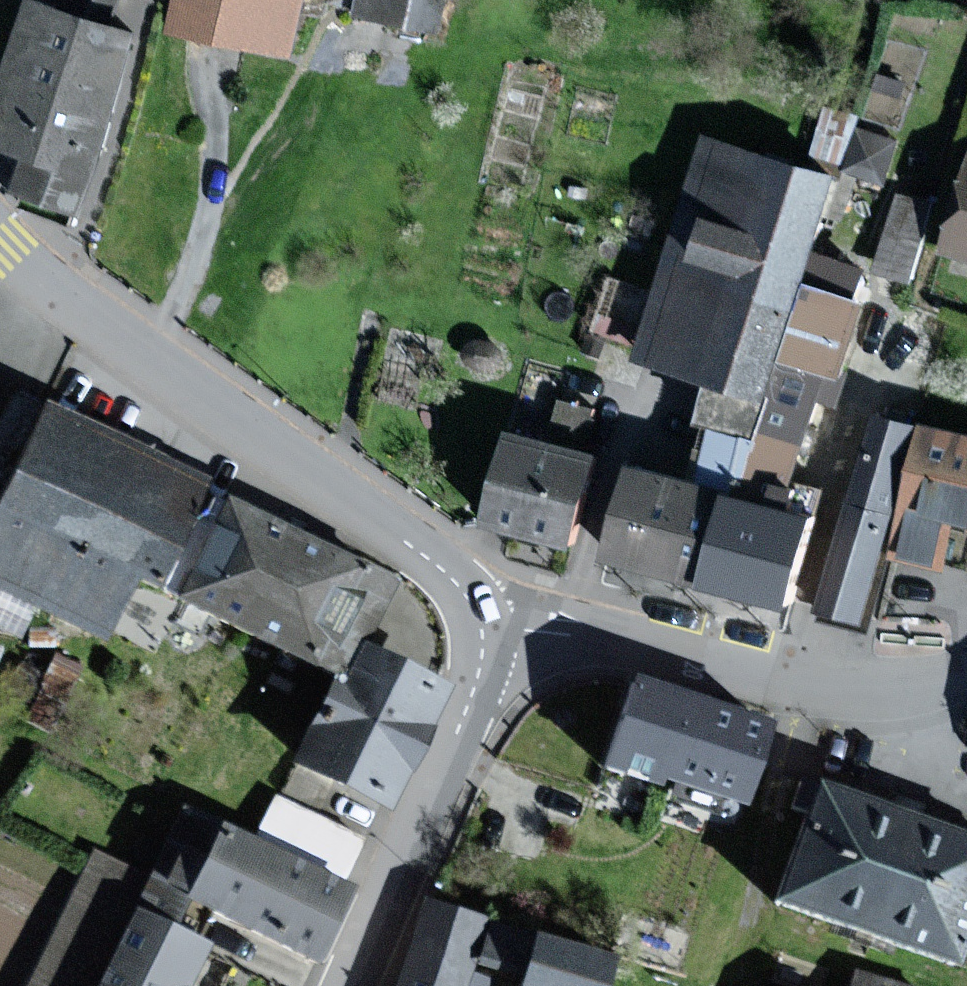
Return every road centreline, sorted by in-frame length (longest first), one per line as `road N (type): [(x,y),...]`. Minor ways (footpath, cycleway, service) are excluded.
road 1 (residential): [(478,616),(453,581),(0,237)]
road 2 (residential): [(478,616),(854,691),(919,690),(966,675)]
road 3 (residential): [(343,985),(475,684),(478,616)]

